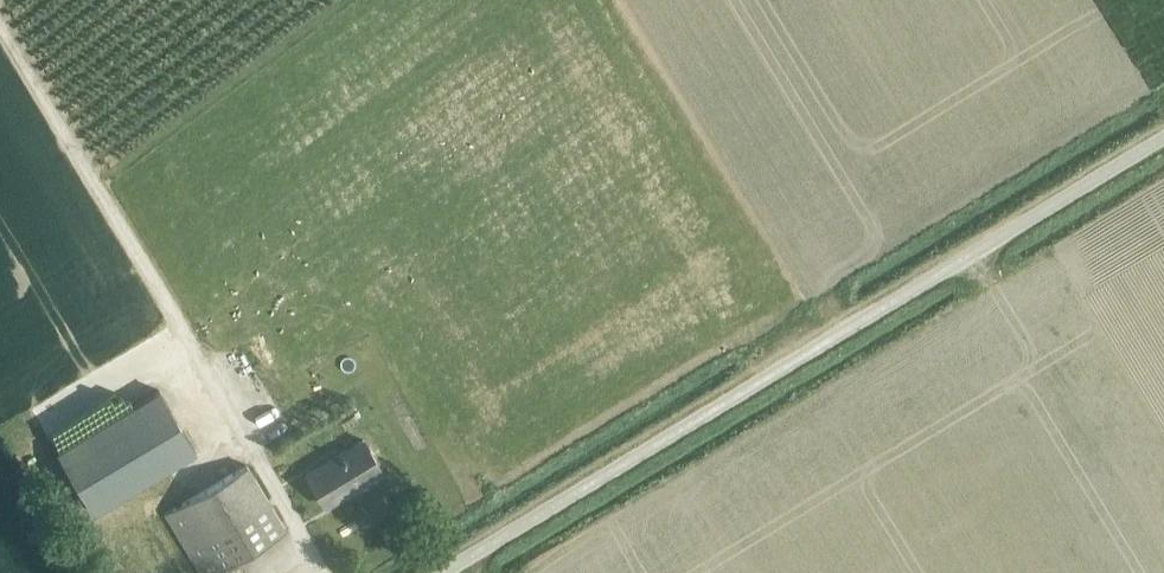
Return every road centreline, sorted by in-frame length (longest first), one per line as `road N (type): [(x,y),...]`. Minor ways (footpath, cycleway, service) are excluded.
road 1 (unclassified): [(440,572),(1163,136)]

